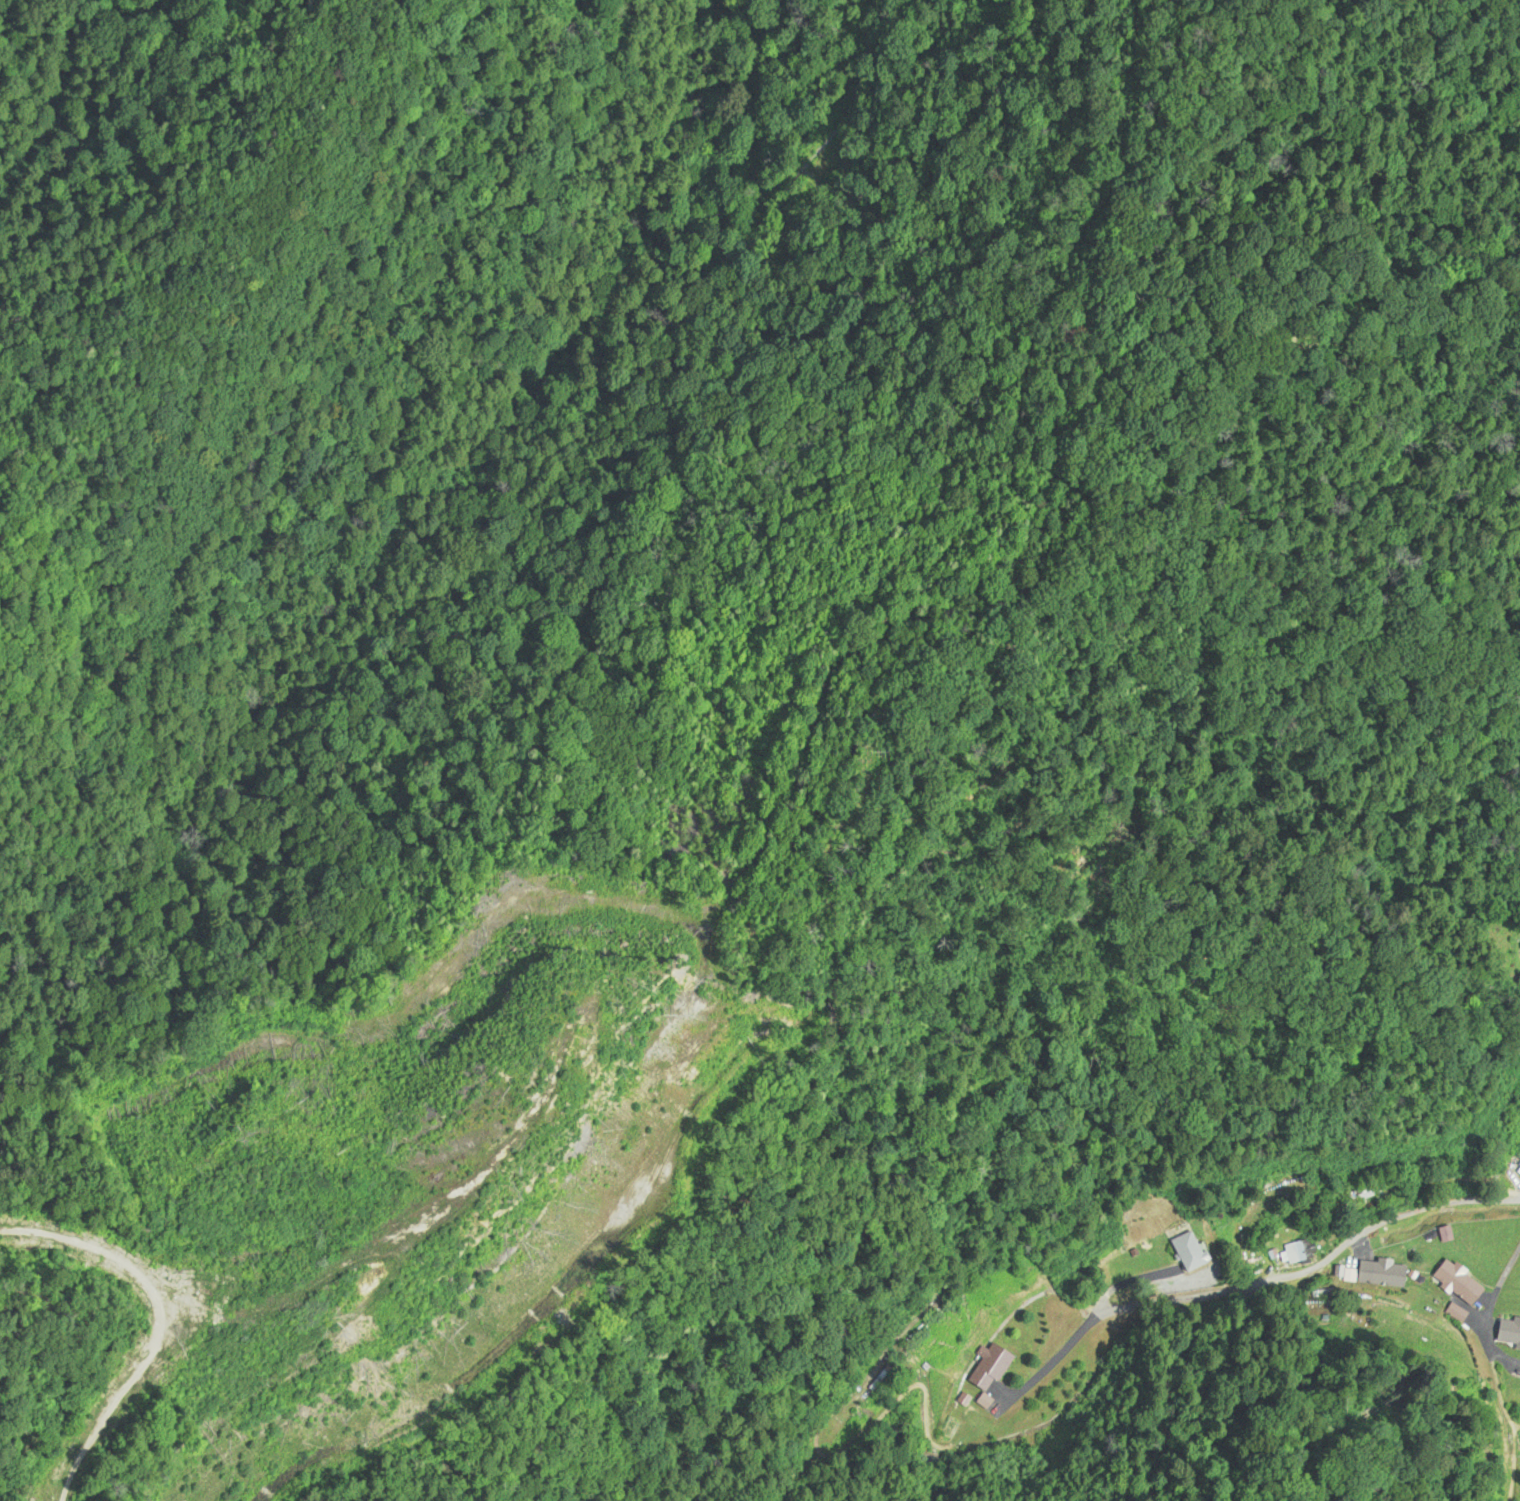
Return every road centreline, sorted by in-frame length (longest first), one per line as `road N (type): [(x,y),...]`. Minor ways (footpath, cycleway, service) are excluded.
road 1 (residential): [(885,1427),(971,1379),(992,1352),(1105,1293),(1271,1244),(1491,1147),(1519,1116)]

